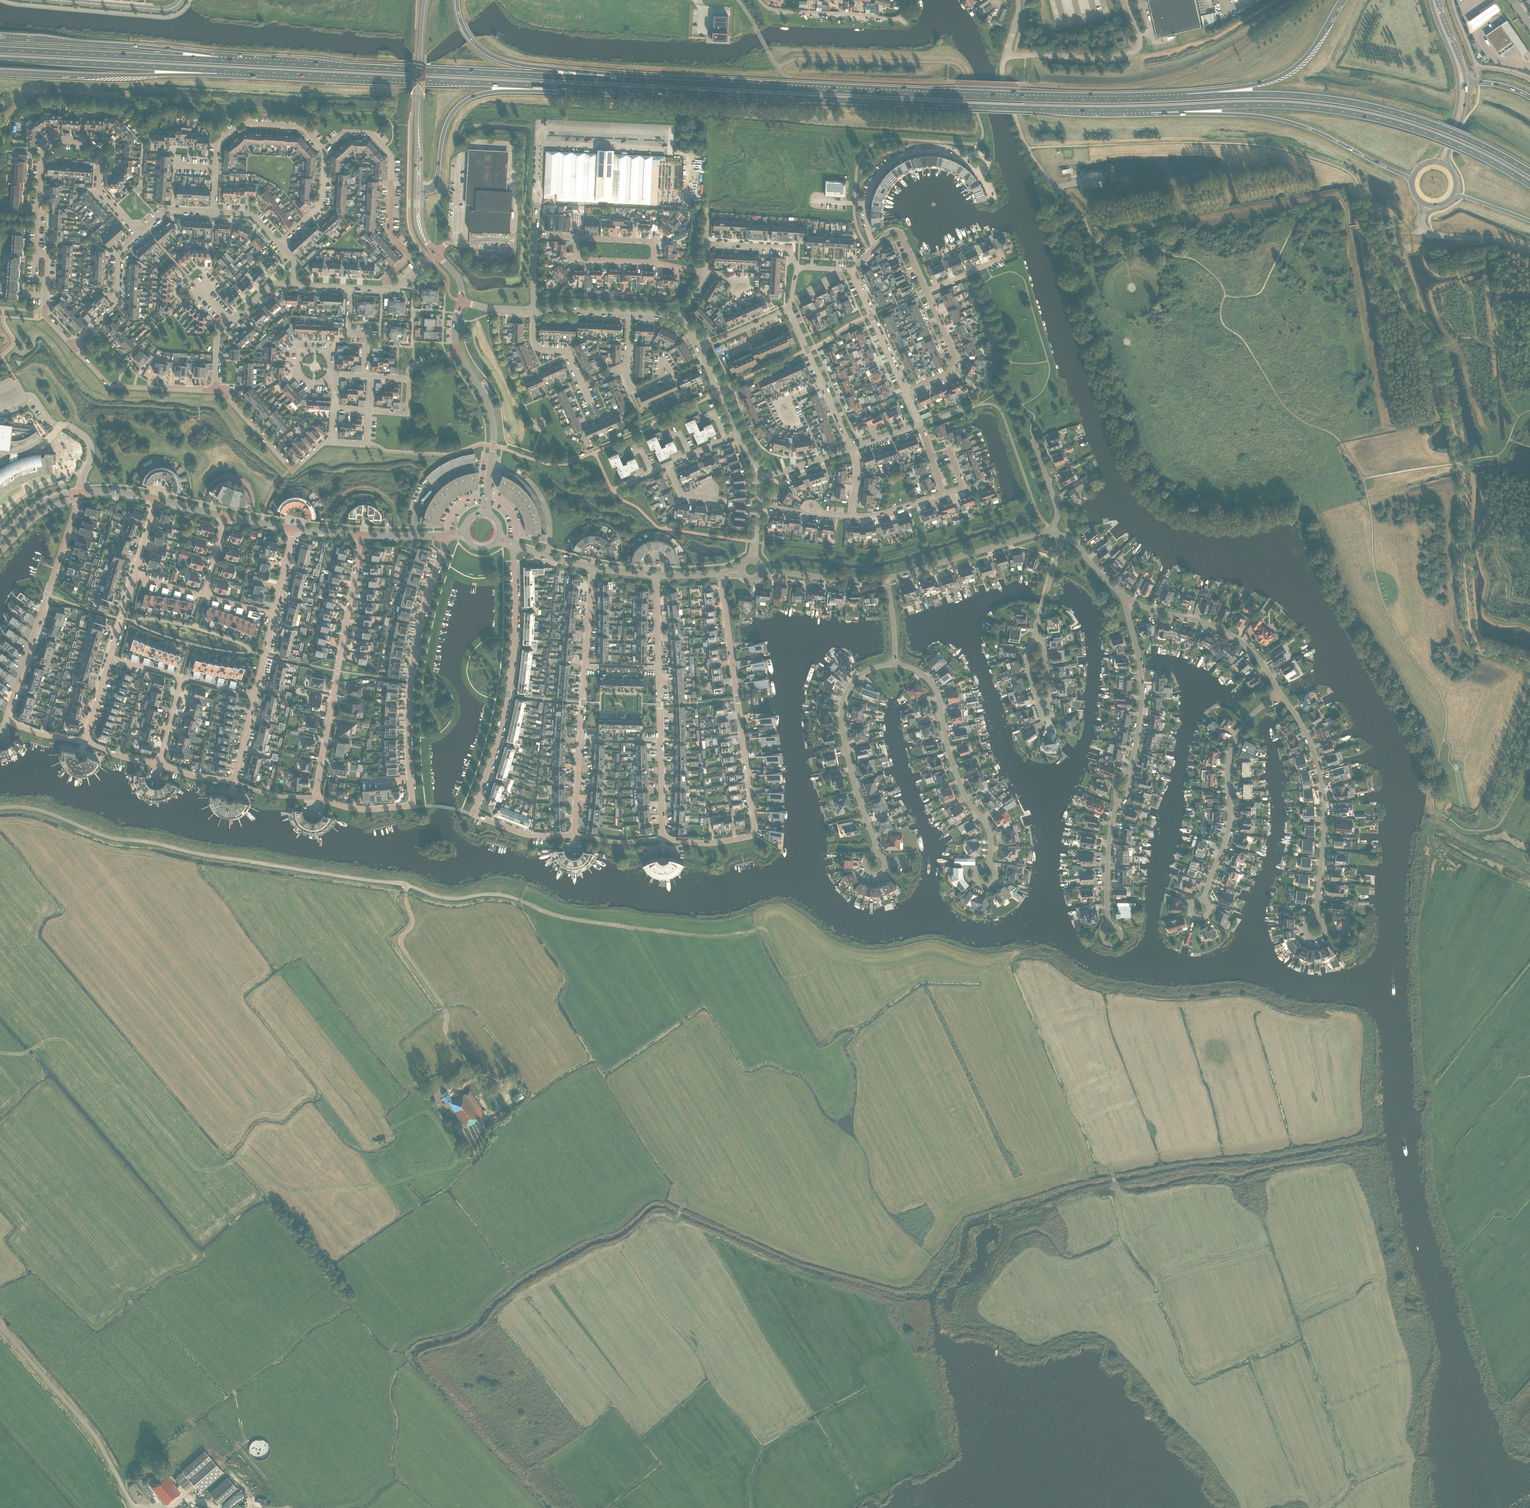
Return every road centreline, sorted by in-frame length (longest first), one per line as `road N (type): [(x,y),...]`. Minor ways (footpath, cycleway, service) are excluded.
road 1 (unclassified): [(0,808),(36,810),(111,838),(401,884),(445,898),(502,895),(586,921),(704,936),(757,929)]
road 2 (trunk): [(557,86),(1150,109)]
road 3 (trunk): [(1185,98),(619,80)]
road 4 (trunk): [(619,80),(218,60)]
road 5 (trunk): [(1150,109),(1269,105),(1348,113),(1436,137),(1529,184)]
road 6 (residential): [(446,536),(410,681),(414,806),(362,810),(315,799)]
road 7 (trunk): [(1529,173),(1440,127),(1352,102),(1185,98)]
road 8 (residential): [(752,836),(720,845),(664,839),(656,575)]
road 9 (trunk): [(218,70),(557,86)]
road 10 (residential): [(529,836),(474,810),(508,694),(514,545)]
road 11 (residential): [(84,743),(6,720),(80,494)]
road 12 (residential): [(529,836),(575,830),(593,567)]
road 13 (trunk): [(1150,109),(1284,121),(1412,181)]
road 14 (residential): [(315,799),(362,535)]
road 15 (residential): [(752,836),(722,574)]
road 16 (residential): [(138,233),(99,189),(93,144),(53,142),(43,152),(40,250)]
road 17 (residential): [(987,865),(990,837),(959,780),(938,693),(914,669),(895,663)]
road 18 (residential): [(1316,918),(1324,791),(1314,747),(1280,694)]
road 19 (residential): [(325,149),(345,132),(371,133),(392,158),(390,233),(408,259),(388,277),(387,289)]
road 20 (residential): [(1280,694),(1234,742),(1229,827),(1202,901)]
road 21 (unclassified): [(136,1507),(108,1454),(0,1327)]
road 22 (residential): [(876,854),(842,710),(859,676),(895,663)]
road 23 (trunk): [(0,59),(218,70)]
road 24 (trunk): [(218,60),(0,50)]
road 25 (trunk): [(218,60),(156,47),(4,38)]
road 26 (trunk): [(9,71),(218,70)]
road 27 (trunk): [(422,188),(435,185),(447,124),(463,102),(557,86)]
road 28 (trunk): [(619,80),(496,58),(467,33),(457,0)]
road 29 (trunk): [(1340,0),(1311,51),(1283,76),(1185,98)]
road 30 (track): [(757,929),(769,932),(787,976),(841,961),(866,967),(888,1012)]
road 31 (residential): [(1280,694),(1249,648),(1226,633),(1128,599)]
road 32 (unclassified): [(1005,57),(1133,53),(1140,41),(1129,0)]
road 33 (residential): [(1130,769),(1143,691),(1128,599)]
road 34 (unclassified): [(1051,528),(888,578)]
road 35 (residential): [(874,248),(868,201),(890,165),(929,152),(965,164)]
road 36 (residential): [(255,695),(234,783),(160,764)]
road 37 (unclassified): [(1005,57),(1003,80),(1031,155),(1052,185),(1078,183)]
road 38 (residential): [(898,0),(899,20),(767,7),(760,0)]
road 39 (residential): [(332,443),(291,469),(214,389)]
road 40 (unclassified): [(214,389),(112,386),(72,345)]
road 41 (tertiary): [(487,497),(494,423),(459,352)]
road 42 (residential): [(216,168),(217,144),(241,123),(302,127),(325,149)]
road 43 (residential): [(72,345),(113,306),(120,251),(138,233)]
road 44 (residential): [(927,292),(955,355),(948,373),(905,393)]
road 45 (residential): [(851,271),(905,393)]
road 46 (tertiary): [(181,0),(166,10),(54,0)]
road 47 (unclassified): [(888,578),(762,570)]
road 48 (residential): [(1118,803),(1108,854),(1108,926)]

